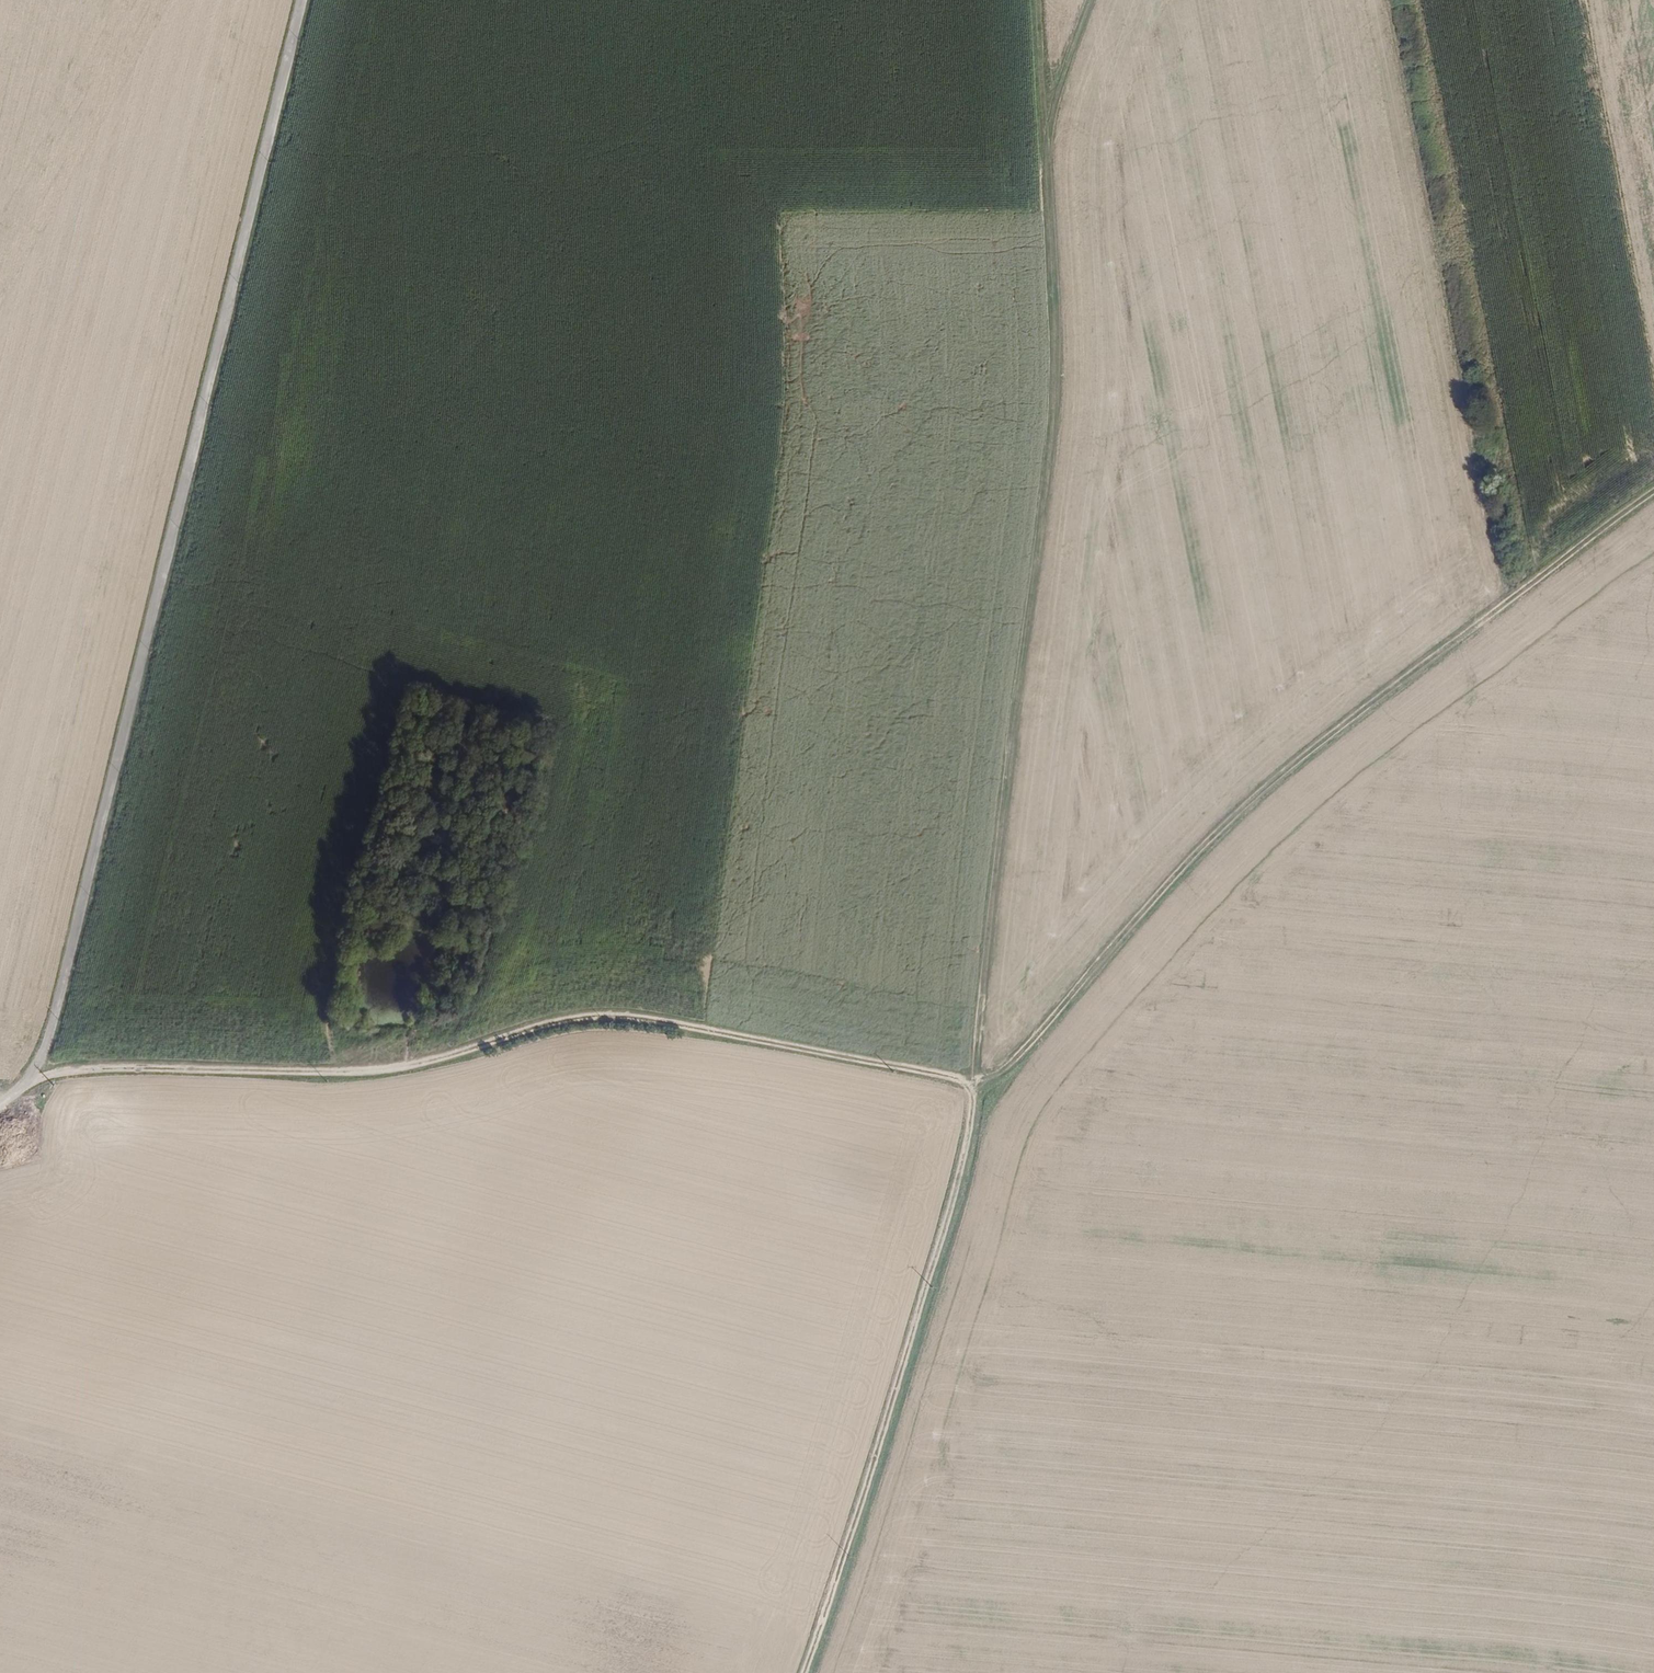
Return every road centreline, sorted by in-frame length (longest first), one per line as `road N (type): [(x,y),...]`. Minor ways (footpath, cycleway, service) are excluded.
road 1 (track): [(1046,94),(1047,462),(974,1083)]
road 2 (track): [(974,1083),(598,1014),(397,1070),(132,1066),(31,1078)]
road 3 (track): [(974,1083),(1001,1071),(1139,910),(1288,763),(1653,489)]
road 4 (track): [(805,1672),(950,1220),(974,1083)]

